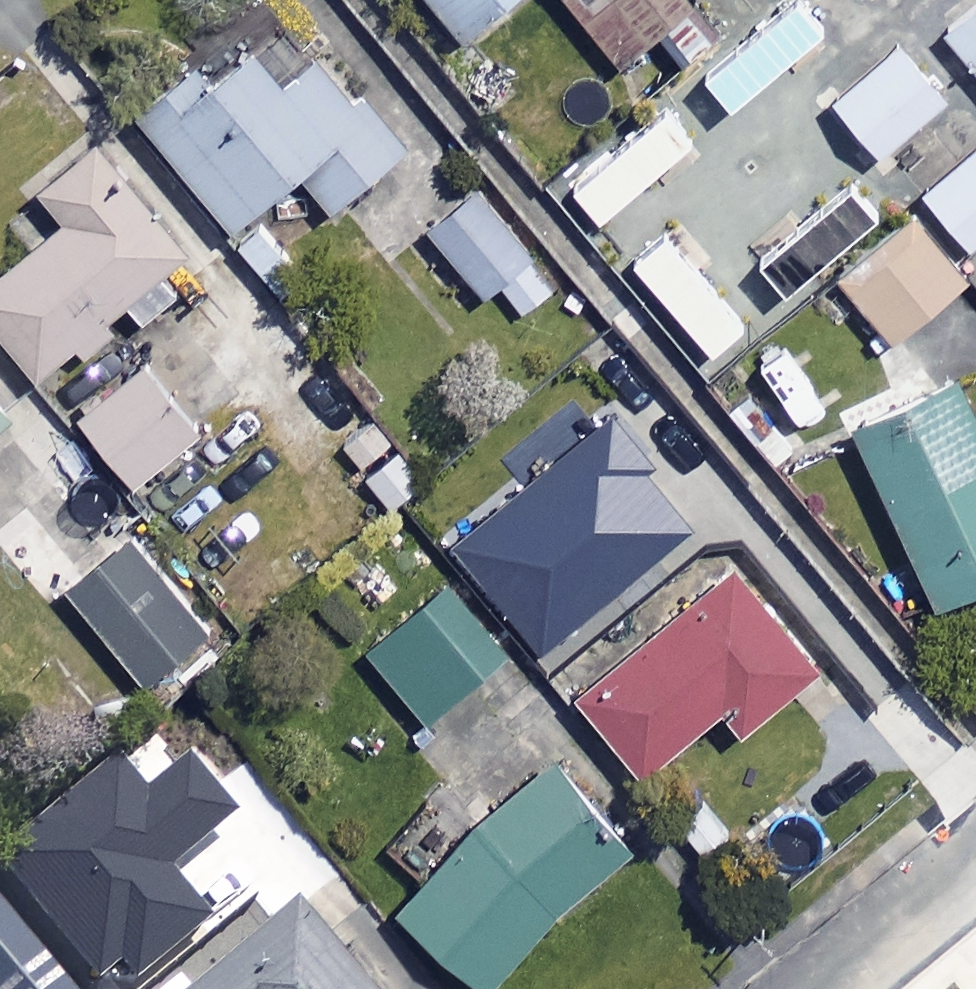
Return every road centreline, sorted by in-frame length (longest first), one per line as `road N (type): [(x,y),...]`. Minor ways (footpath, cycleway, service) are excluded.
road 1 (residential): [(827,988),(975,866)]

